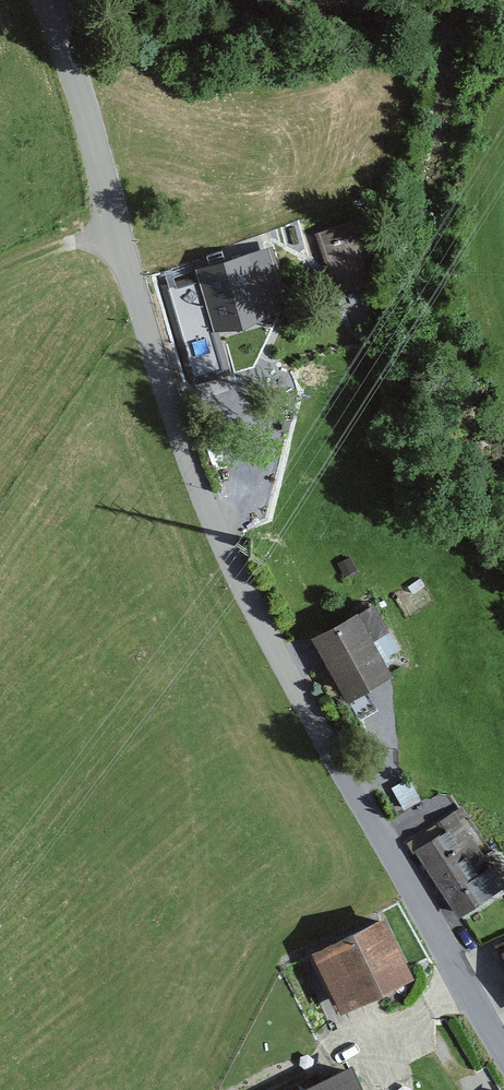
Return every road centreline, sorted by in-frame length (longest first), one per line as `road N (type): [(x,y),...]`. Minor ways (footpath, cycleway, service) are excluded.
road 1 (tertiary): [(503,1039),(258,621),(174,418),(86,102),(47,0)]
road 2 (track): [(270,1089),(475,990)]
road 3 (track): [(0,273),(122,237)]

